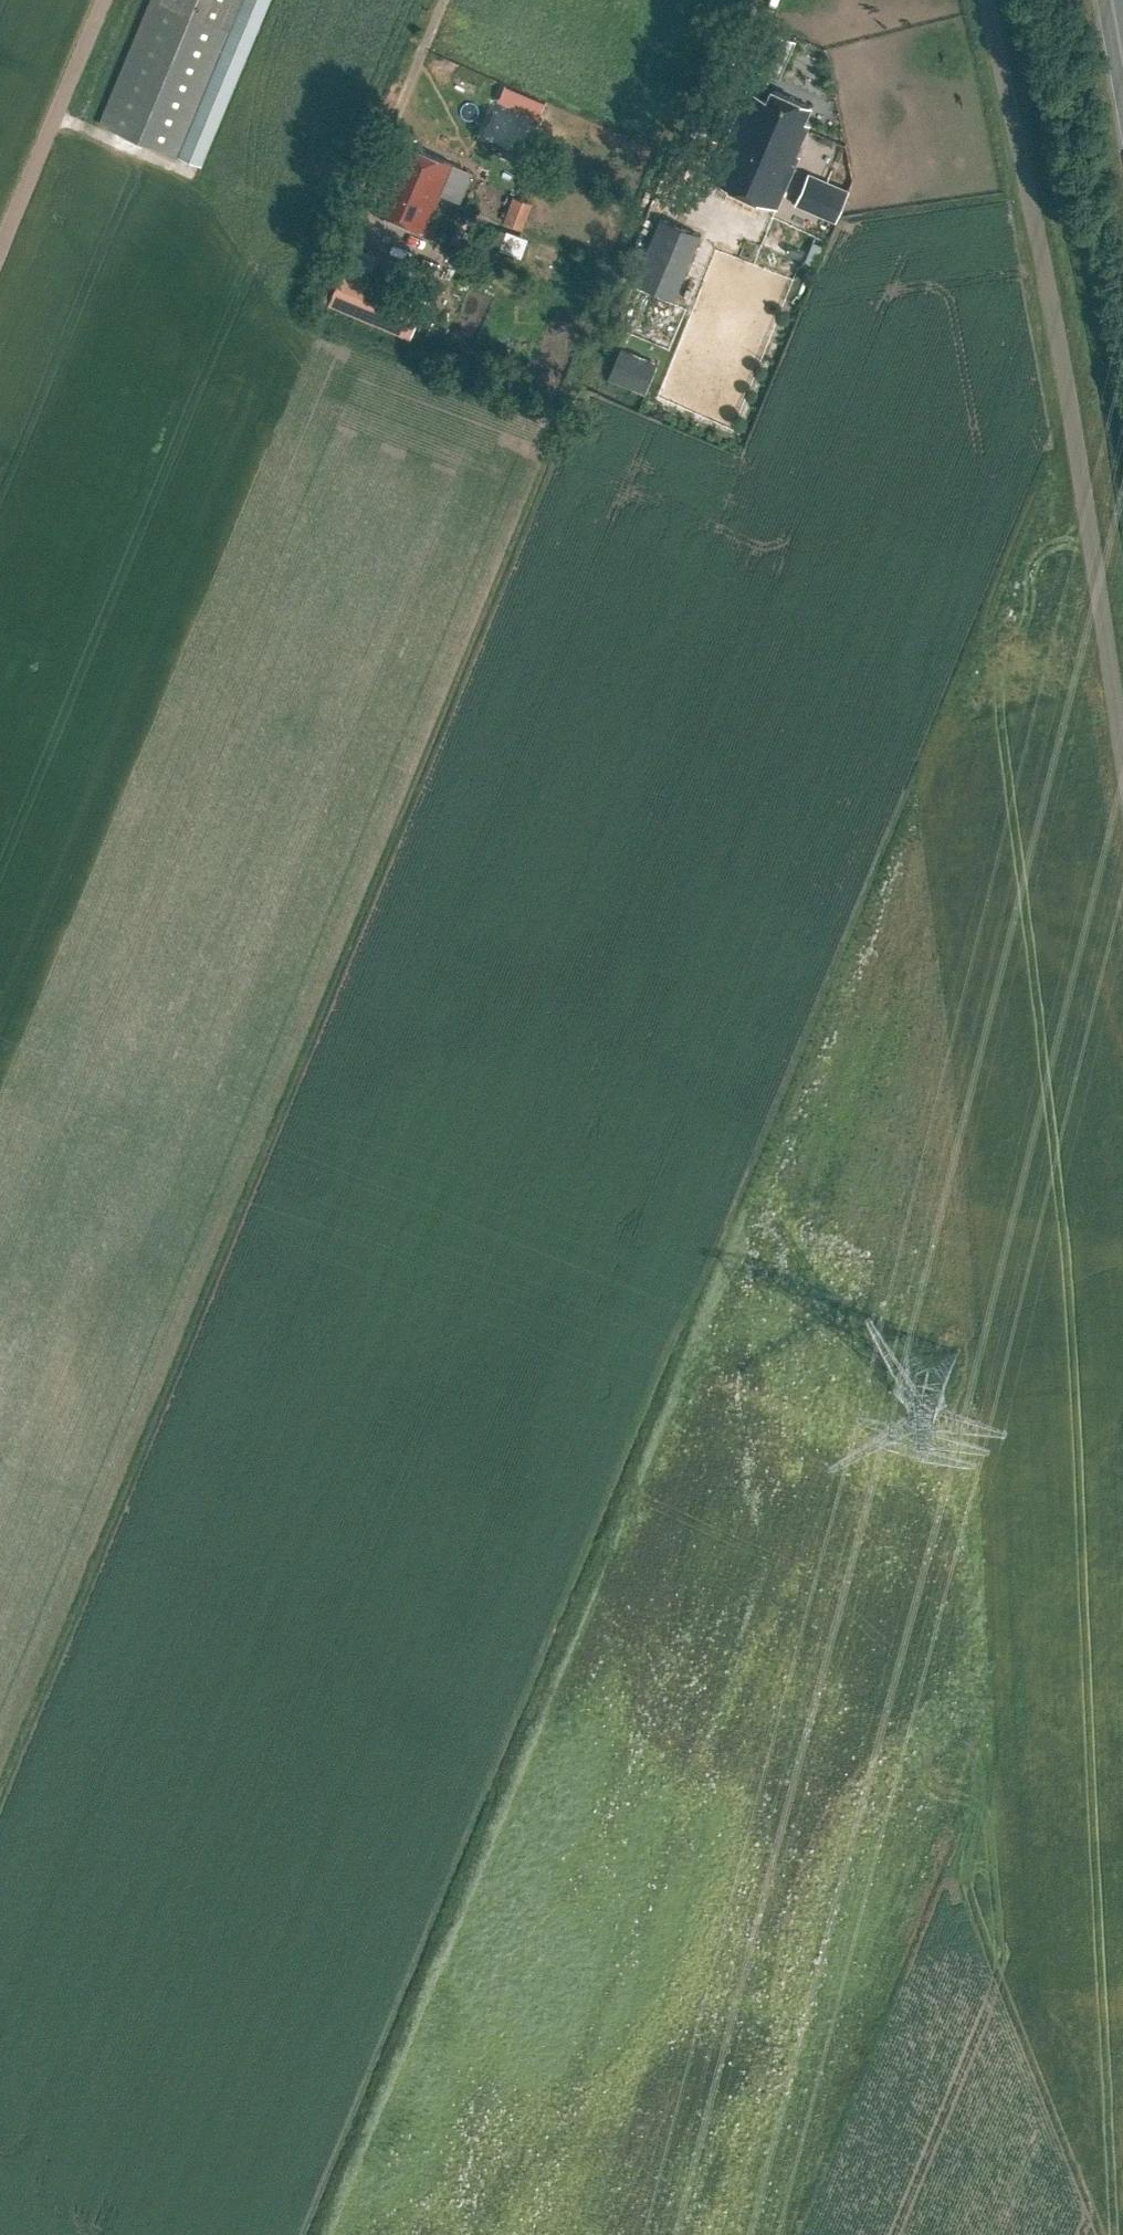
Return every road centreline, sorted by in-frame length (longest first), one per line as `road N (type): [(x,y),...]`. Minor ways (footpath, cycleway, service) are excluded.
road 1 (unclassified): [(1122,772),(1048,299),(988,0)]
road 2 (track): [(758,0),(696,154)]

